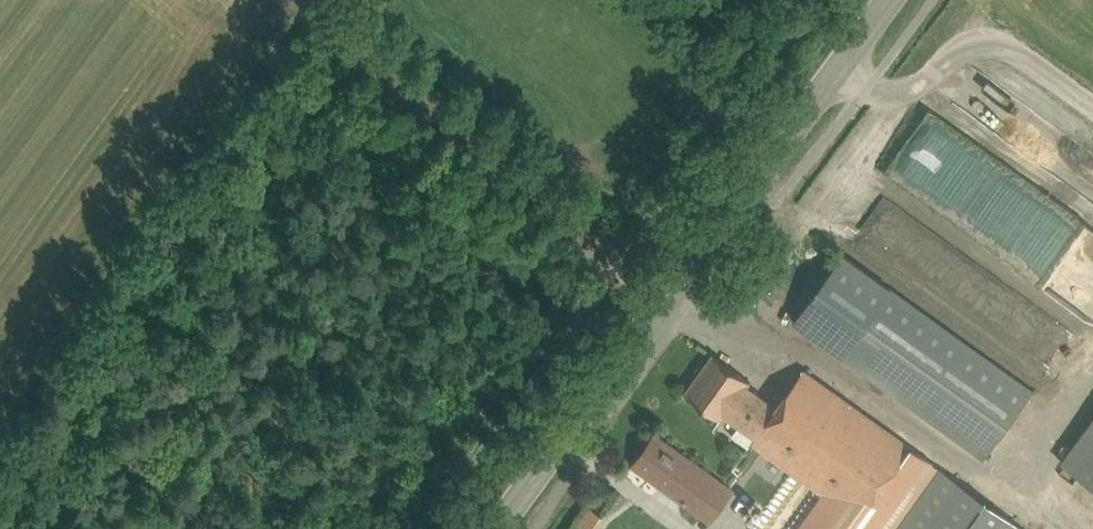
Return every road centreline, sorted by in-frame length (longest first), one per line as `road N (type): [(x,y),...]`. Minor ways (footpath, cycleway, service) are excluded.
road 1 (secondary): [(495,528),(889,0)]
road 2 (track): [(663,303),(285,0)]

